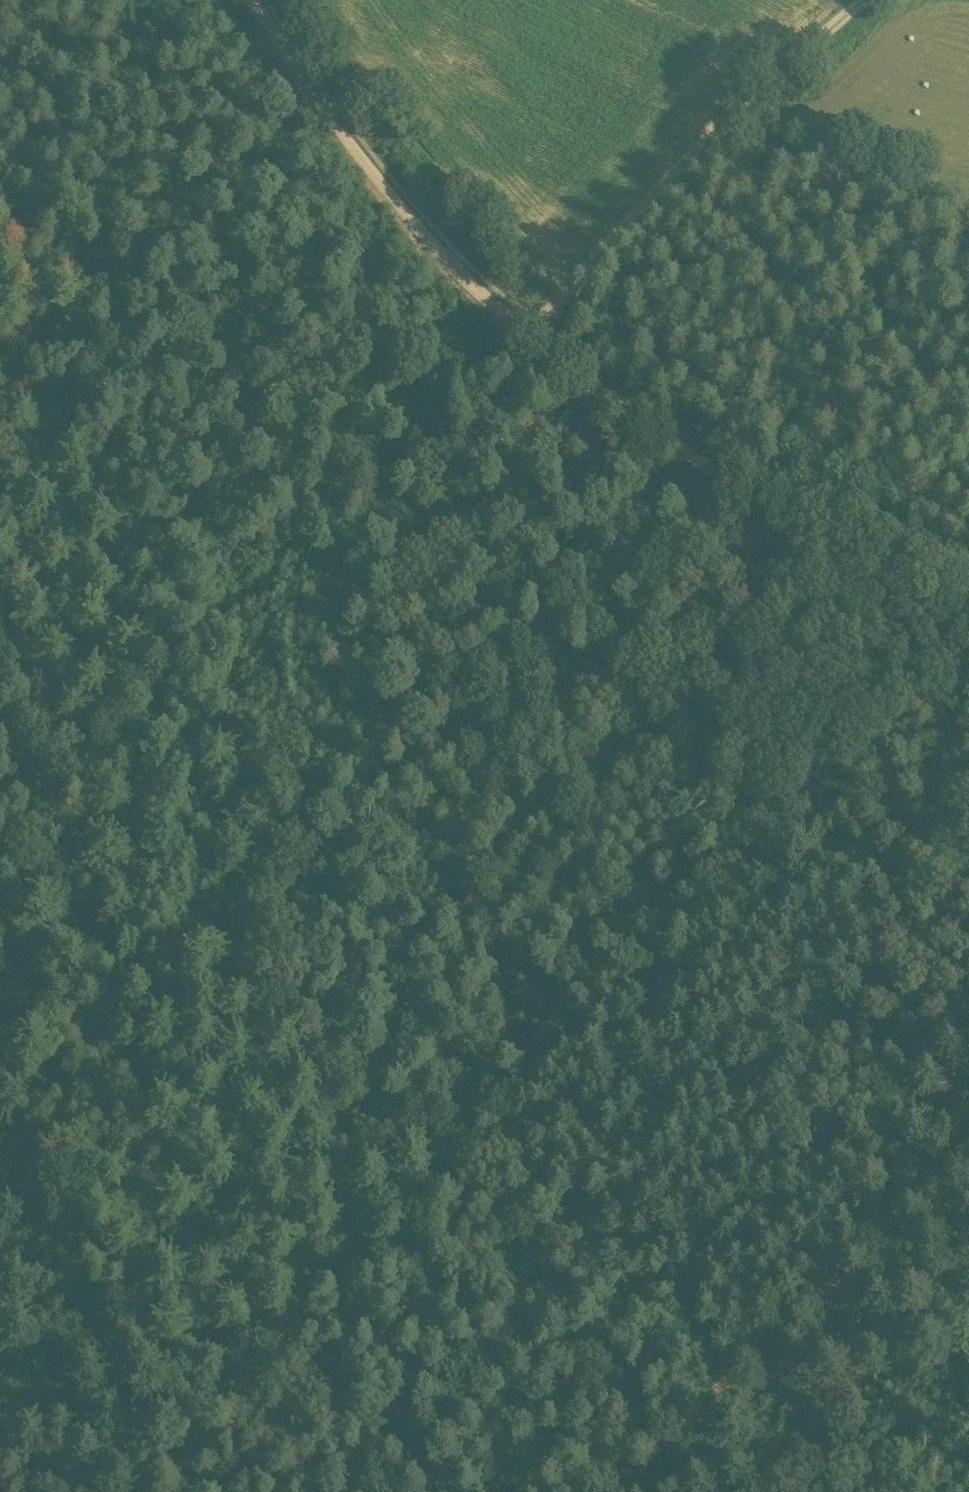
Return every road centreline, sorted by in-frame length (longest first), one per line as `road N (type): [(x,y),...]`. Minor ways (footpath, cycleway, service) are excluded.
road 1 (unclassified): [(968,574),(574,369),(507,322),(388,187),(265,0)]
road 2 (track): [(526,338),(762,86),(871,0)]

